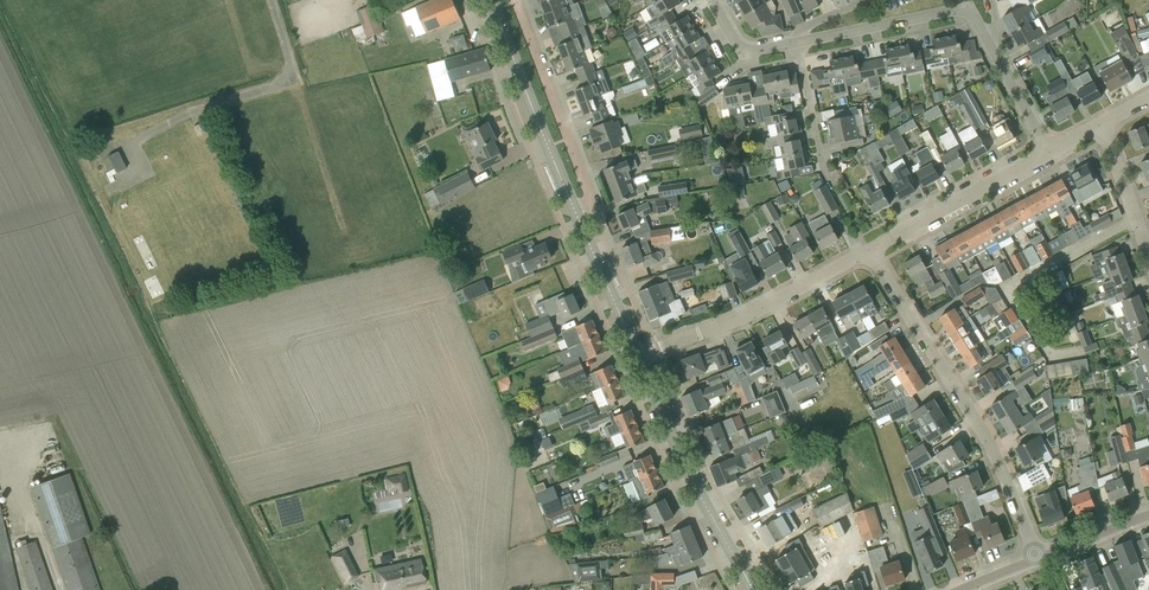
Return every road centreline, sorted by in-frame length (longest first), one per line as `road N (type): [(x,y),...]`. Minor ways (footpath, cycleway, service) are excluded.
road 1 (residential): [(1038,558),(982,434),(868,251)]
road 2 (secondary): [(752,586),(636,357)]
road 3 (residential): [(636,357),(762,310),(868,251)]
road 4 (residential): [(575,211),(589,197),(515,0)]
road 5 (secondary): [(575,211),(493,0)]
road 6 (residential): [(988,40),(968,8),(799,42)]
road 7 (residential): [(868,251),(1048,151)]
road 8 (secondary): [(636,357),(575,211)]
road 9 (residential): [(830,182),(799,42)]
road 10 (residential): [(1148,251),(1103,122)]
road 11 (residential): [(1048,151),(988,40)]

